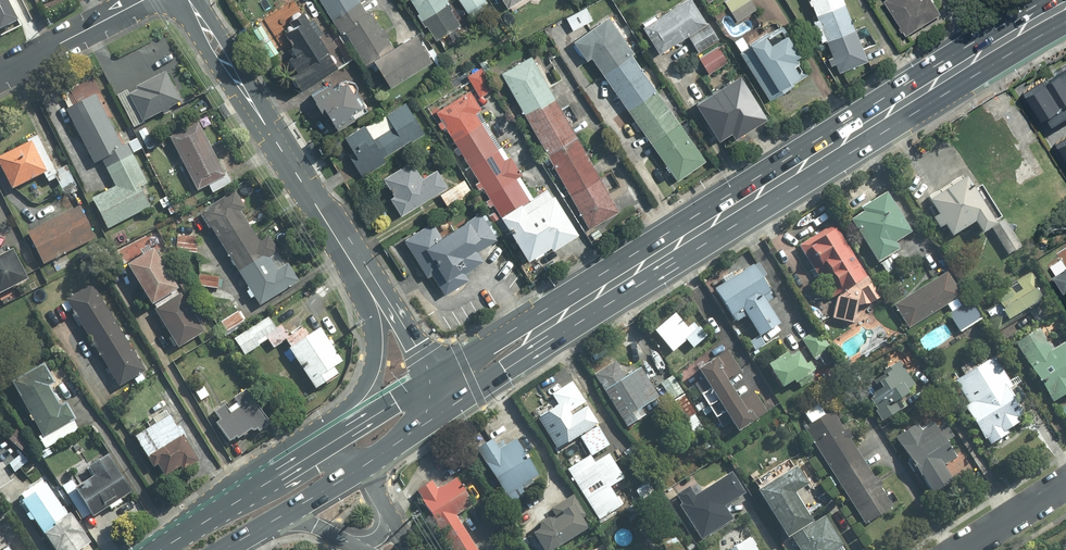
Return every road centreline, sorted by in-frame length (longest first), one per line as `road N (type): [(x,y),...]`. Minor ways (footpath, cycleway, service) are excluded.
road 1 (primary): [(569,311),(1065,5)]
road 2 (primary): [(222,511),(268,456),(350,403),(365,384),(377,343),(351,261)]
road 3 (secondary): [(351,261),(188,0)]
road 4 (primary): [(569,311),(536,349),(424,424)]
road 5 (residential): [(143,0),(0,74)]
road 6 (primary): [(306,461),(434,378)]
road 7 (primary): [(434,378),(521,323),(569,311)]
road 8 (secondary): [(351,261),(385,295),(434,378)]
road 9 (residential): [(1065,480),(955,549)]

